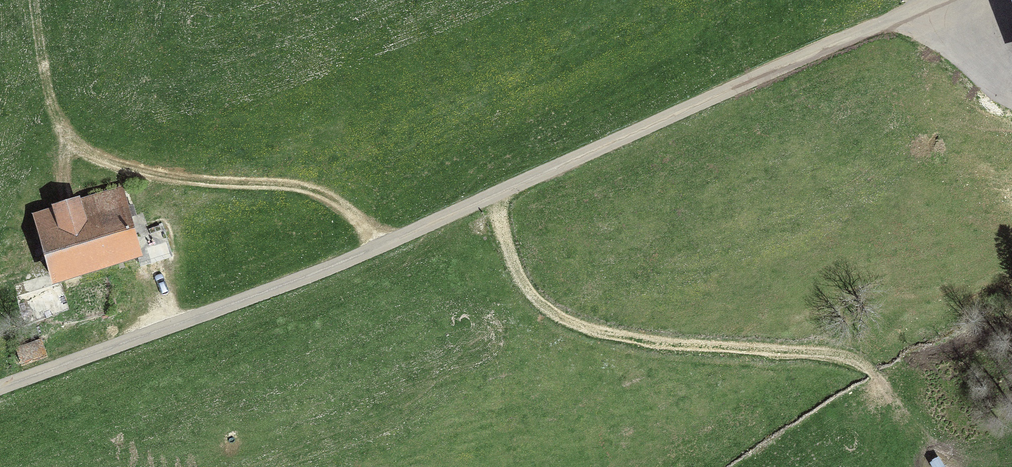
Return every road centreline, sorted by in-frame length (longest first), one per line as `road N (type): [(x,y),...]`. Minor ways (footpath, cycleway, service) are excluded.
road 1 (track): [(0,392),(396,251),(950,0)]
road 2 (track): [(396,251),(356,229),(336,198),(149,179),(74,151),(46,78),(38,0)]
road 3 (track): [(502,203),(518,256),(553,305),(626,343),(832,354),(863,365),(899,407)]

